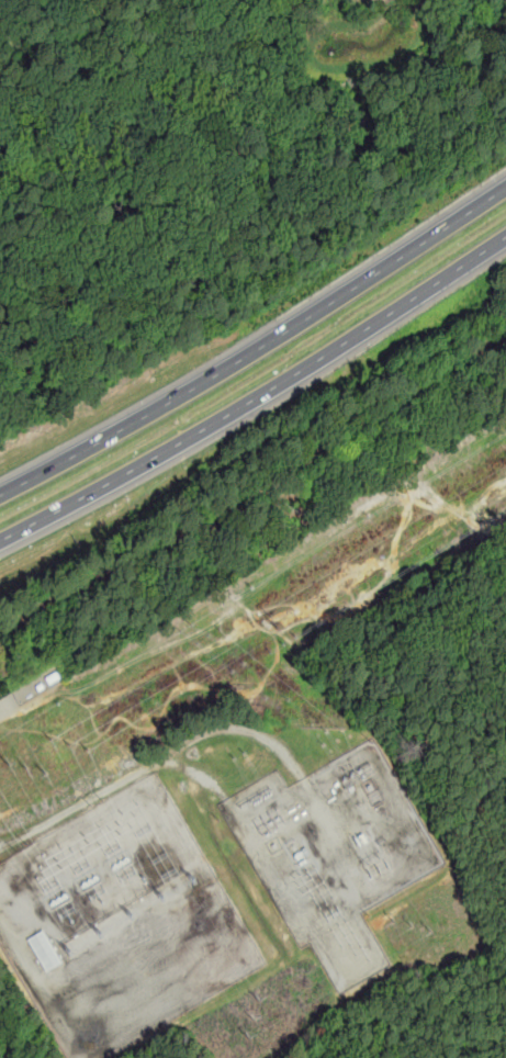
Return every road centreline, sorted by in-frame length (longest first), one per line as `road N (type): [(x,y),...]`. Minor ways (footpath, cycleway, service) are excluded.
road 1 (motorway): [(505,188),(262,346),(0,493)]
road 2 (motorway): [(0,539),(256,397),(505,236)]

